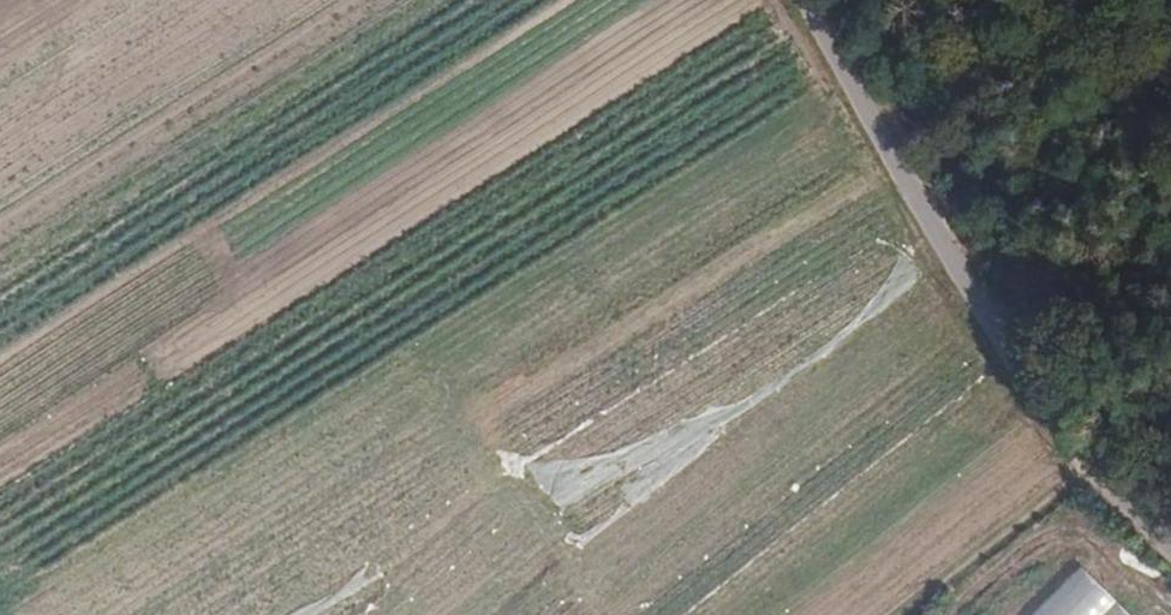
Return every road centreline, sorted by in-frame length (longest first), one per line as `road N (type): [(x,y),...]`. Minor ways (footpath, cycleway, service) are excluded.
road 1 (unclassified): [(1170,550),(1068,445),(803,0)]
road 2 (track): [(896,614),(1084,464)]
road 3 (track): [(1104,488),(1076,514),(1170,608)]
road 4 (track): [(943,614),(1076,514)]

